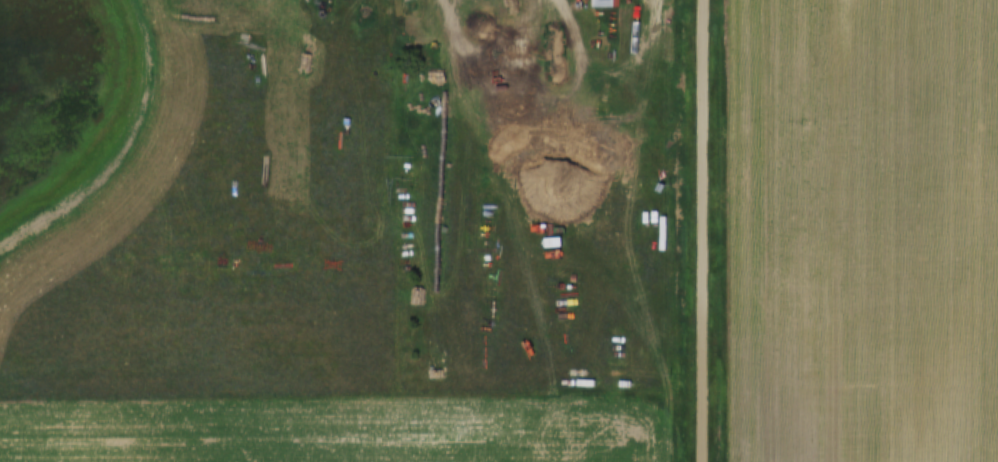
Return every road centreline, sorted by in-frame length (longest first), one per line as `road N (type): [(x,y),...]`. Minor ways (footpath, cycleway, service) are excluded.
road 1 (residential): [(706,461),(706,0)]

